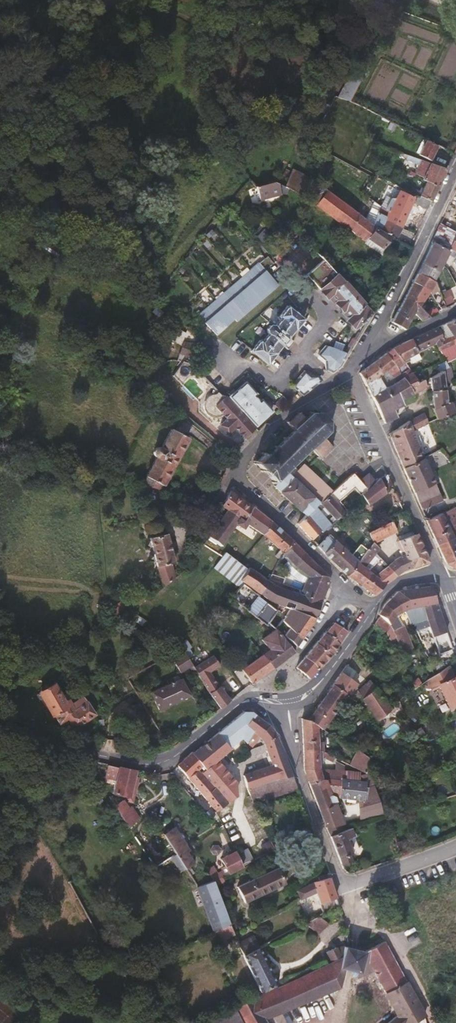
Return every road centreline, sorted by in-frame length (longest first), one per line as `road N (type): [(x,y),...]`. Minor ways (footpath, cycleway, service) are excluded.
road 1 (tertiary): [(0,726),(144,763),(173,755),(241,701),(288,706)]
road 2 (residential): [(344,582),(234,473),(277,418),(347,371)]
road 3 (residential): [(455,847),(352,884),(334,875),(296,774),(288,706)]
road 4 (residential): [(347,371),(385,317),(455,173)]
road 5 (residential): [(347,371),(443,573)]
road 6 (tertiary): [(288,706),(332,671),(374,610)]
road 7 (residential): [(347,371),(455,309)]

